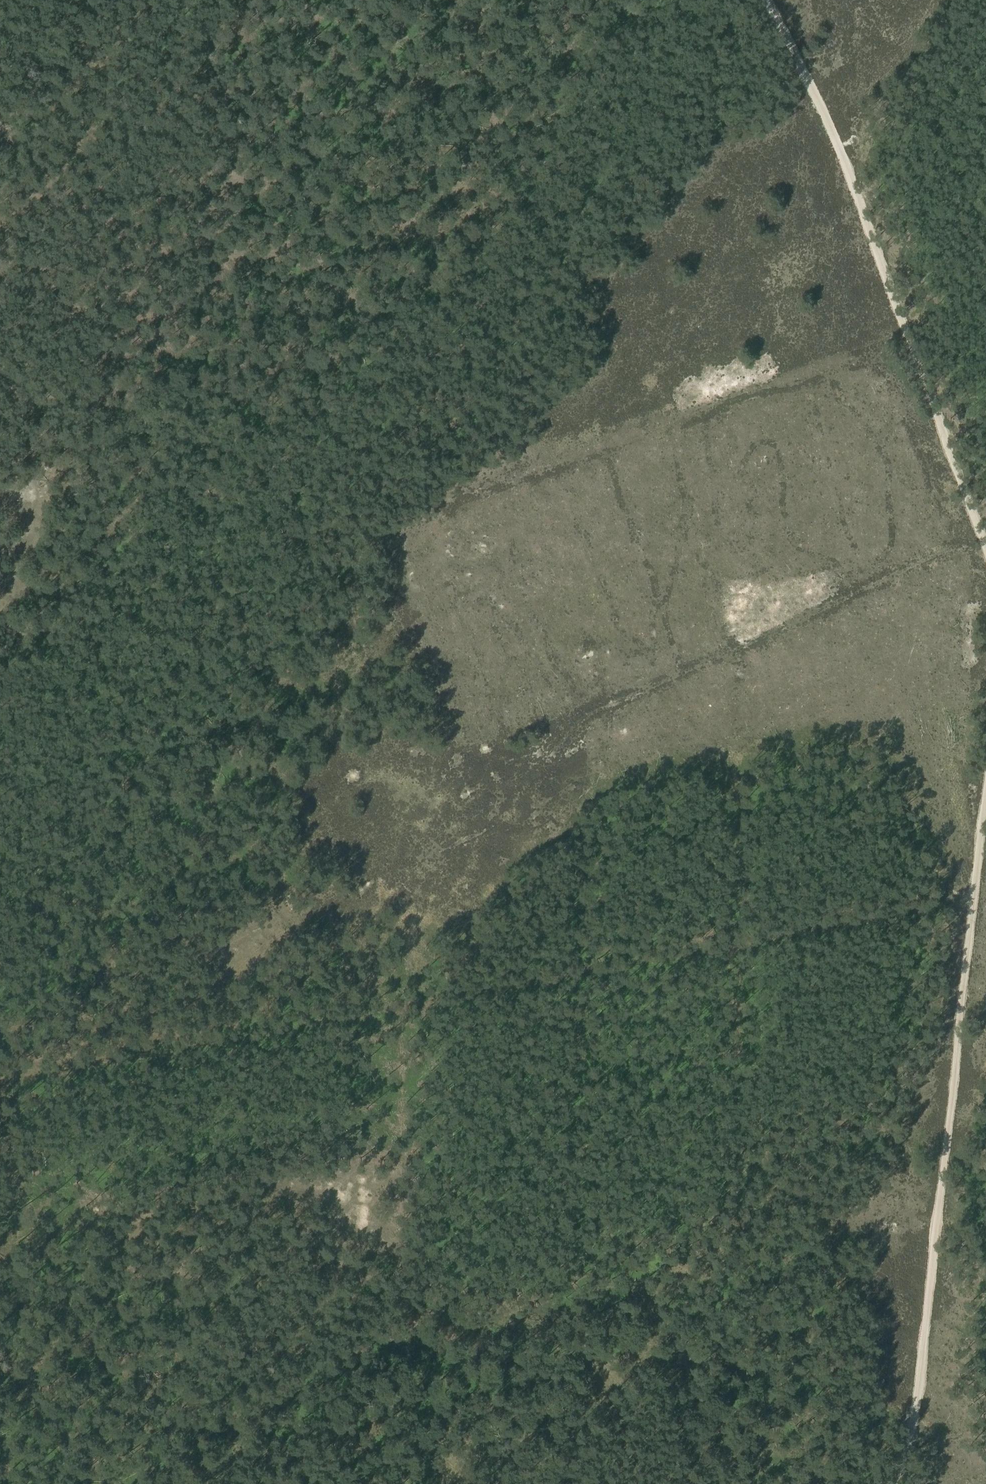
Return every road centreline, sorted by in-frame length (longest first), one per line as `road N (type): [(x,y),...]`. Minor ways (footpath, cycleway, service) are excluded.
road 1 (track): [(891,1483),(917,1404),(985,805)]
road 2 (track): [(985,552),(846,163),(768,0)]

